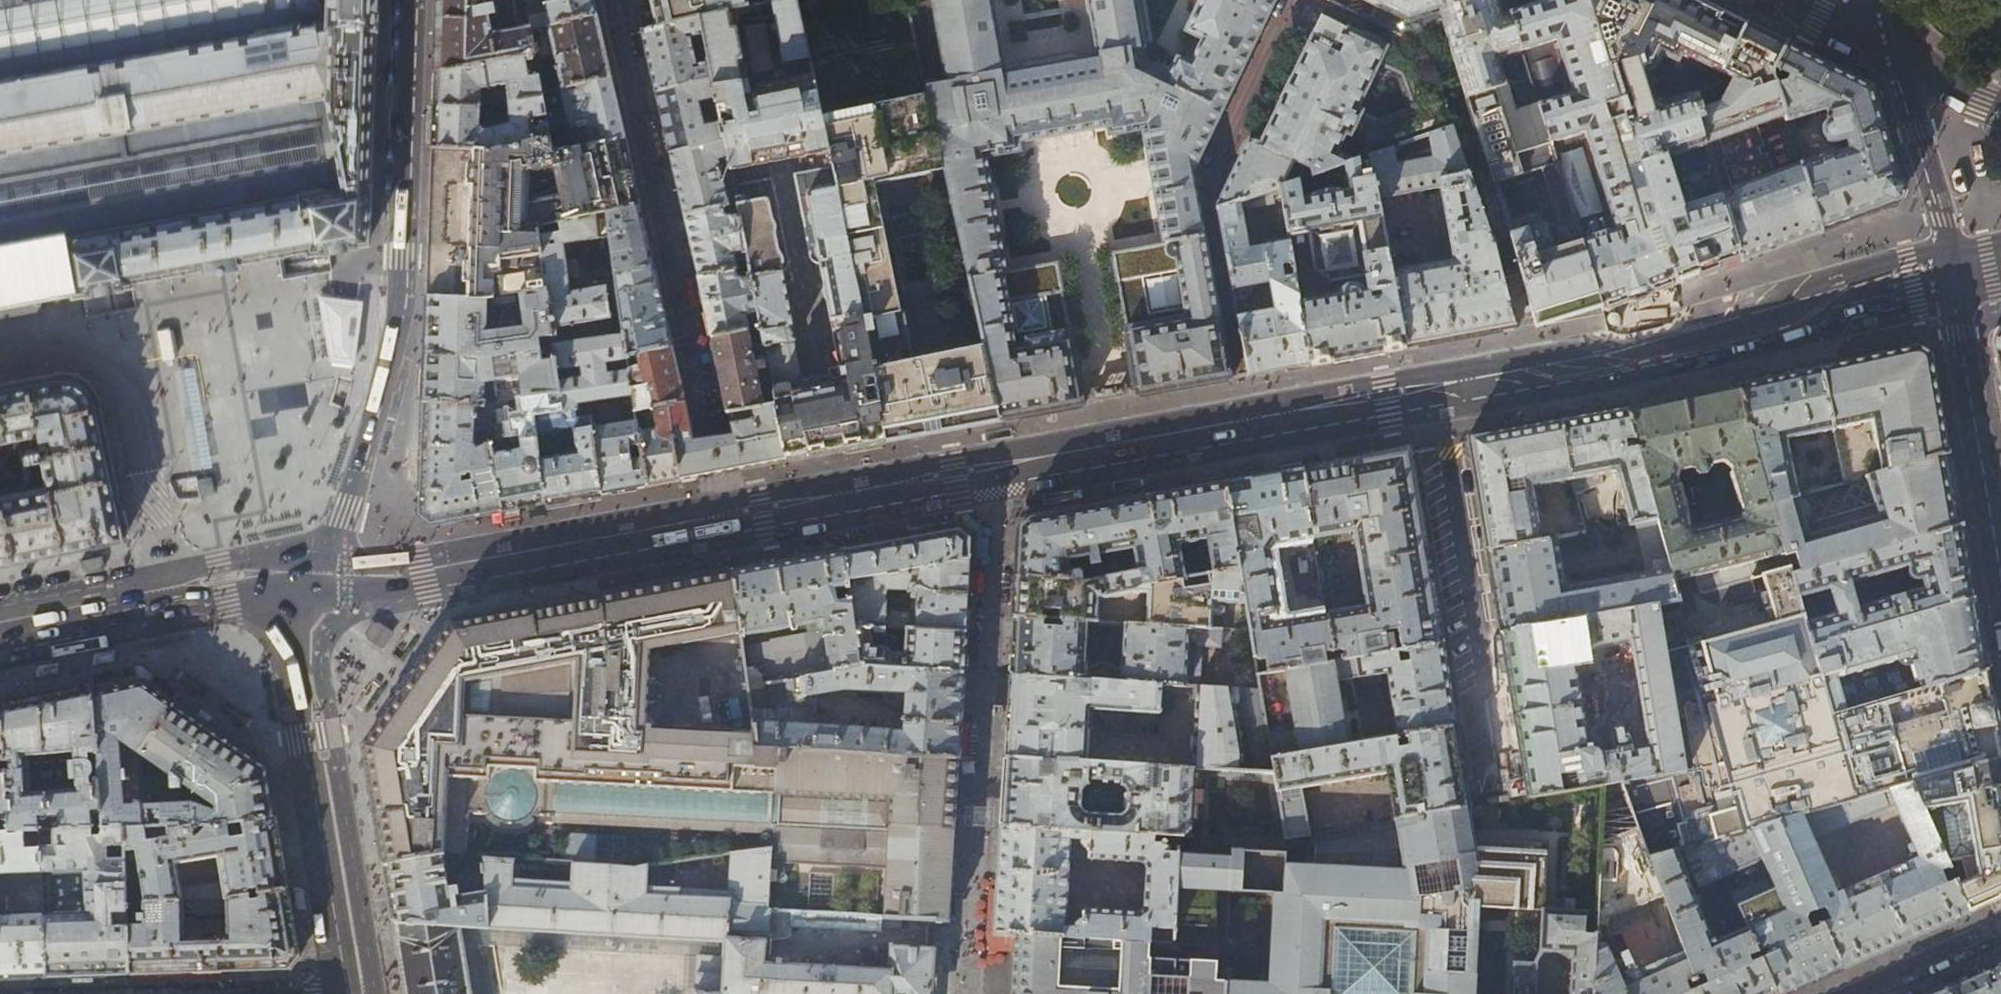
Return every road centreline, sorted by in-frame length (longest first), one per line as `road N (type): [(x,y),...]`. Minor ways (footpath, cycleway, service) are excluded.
road 1 (secondary): [(293,585),(423,573),(1247,431)]
road 2 (residential): [(409,0),(387,413),(357,516),(293,585)]
road 3 (secondary): [(1430,397),(1615,364),(1954,282)]
road 4 (residential): [(1247,431),(1198,176),(1289,0)]
road 5 (secondary): [(293,585),(354,993)]
road 6 (residential): [(1495,791),(1430,397)]
road 7 (residential): [(2000,579),(1954,282)]
road 8 (secondary): [(0,637),(293,585)]
road 9 (secondary): [(1247,431),(1430,397)]
road 10 (residential): [(2000,932),(1858,993)]
road 11 (secondary): [(1898,61),(1785,0)]

